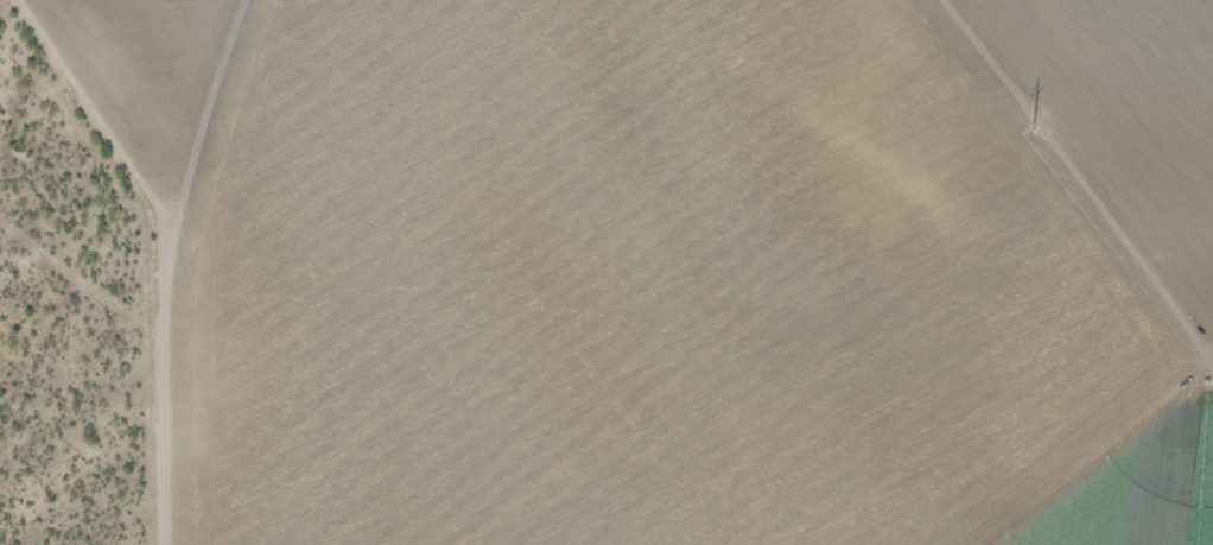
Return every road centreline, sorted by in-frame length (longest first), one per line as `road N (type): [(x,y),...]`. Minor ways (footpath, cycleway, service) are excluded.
road 1 (residential): [(172,544),(160,203),(148,173),(28,0)]

